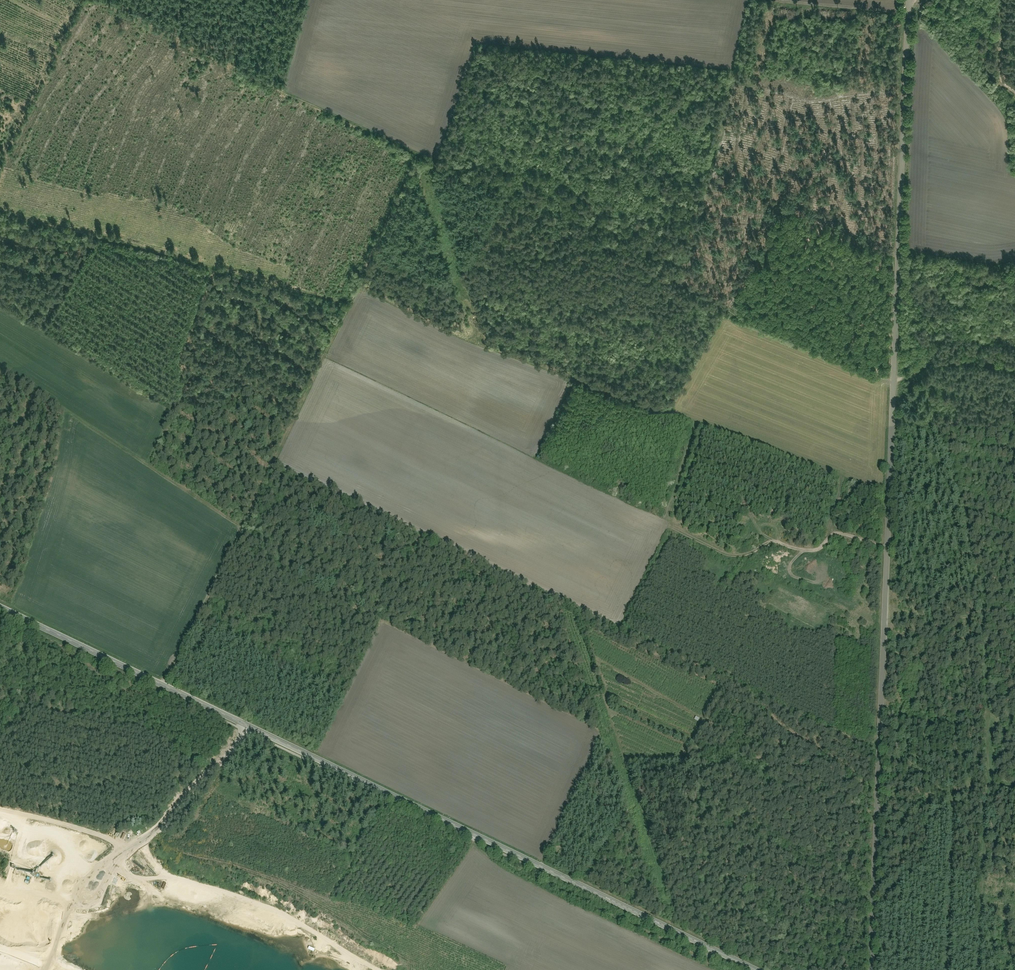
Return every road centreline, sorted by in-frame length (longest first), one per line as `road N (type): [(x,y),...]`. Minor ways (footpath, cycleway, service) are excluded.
road 1 (unclassified): [(911,0),(872,969)]
road 2 (secondary): [(752,969),(0,607)]
road 3 (track): [(908,376),(933,397),(985,613),(991,785),(980,969)]
road 4 (track): [(351,303),(162,686)]
road 5 (track): [(0,210),(351,303)]
road 6 (track): [(0,365),(239,527)]
road 7 (track): [(281,94),(96,0)]
road 8 (track): [(0,163),(77,0)]
road 9 (track): [(231,545),(382,626)]
road 10 (track): [(351,303),(412,158)]

